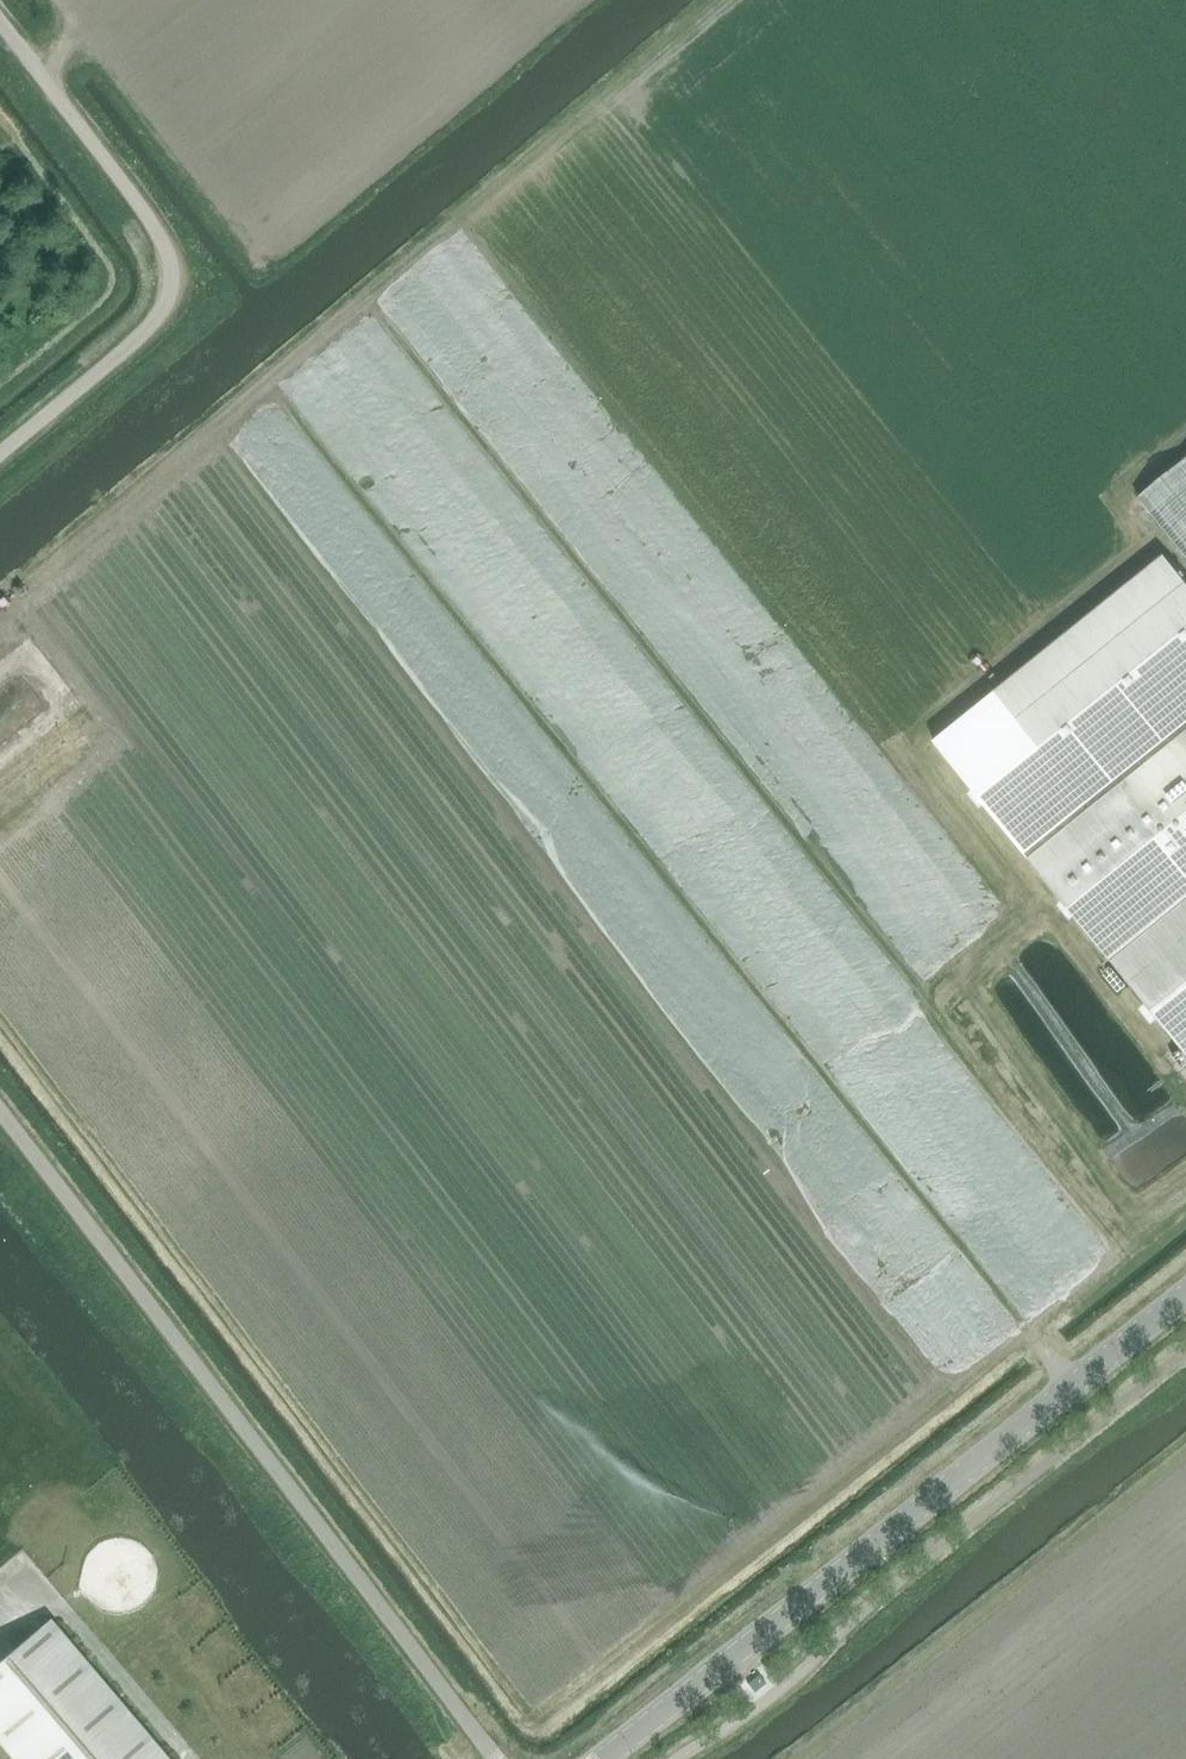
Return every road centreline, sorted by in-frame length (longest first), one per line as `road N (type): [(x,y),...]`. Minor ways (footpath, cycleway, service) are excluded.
road 1 (unclassified): [(499,1758),(0,1112)]
road 2 (tertiary): [(602,1758),(1185,1296)]
road 3 (unclassified): [(0,452),(153,323),(171,274),(156,228),(0,19)]

